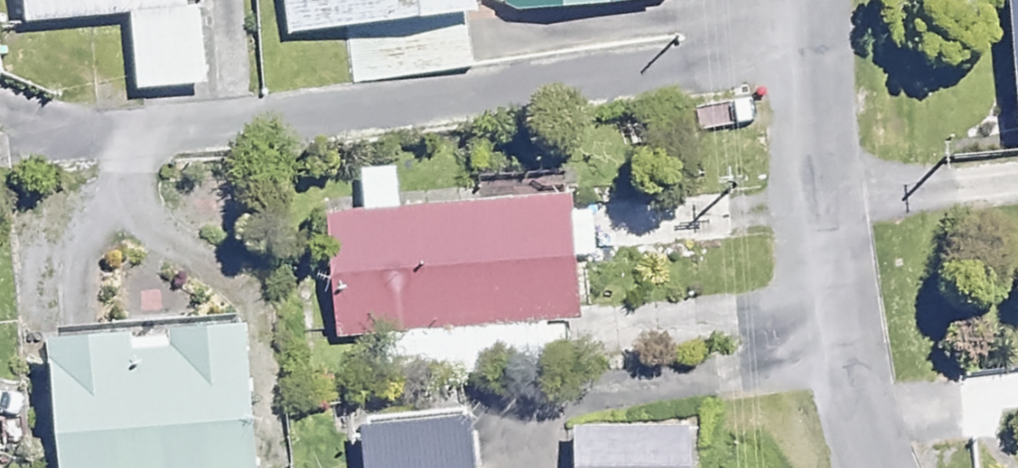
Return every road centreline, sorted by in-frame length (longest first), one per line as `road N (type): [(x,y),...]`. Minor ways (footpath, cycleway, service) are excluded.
road 1 (residential): [(795,0),(834,385)]

